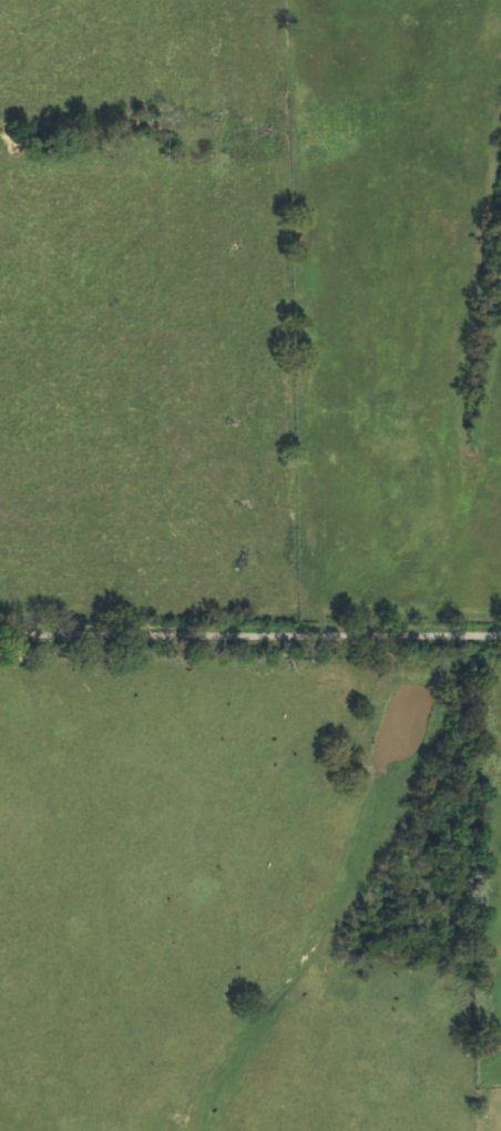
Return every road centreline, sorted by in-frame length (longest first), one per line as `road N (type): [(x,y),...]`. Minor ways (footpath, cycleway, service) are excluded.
road 1 (residential): [(500,636),(0,635)]

